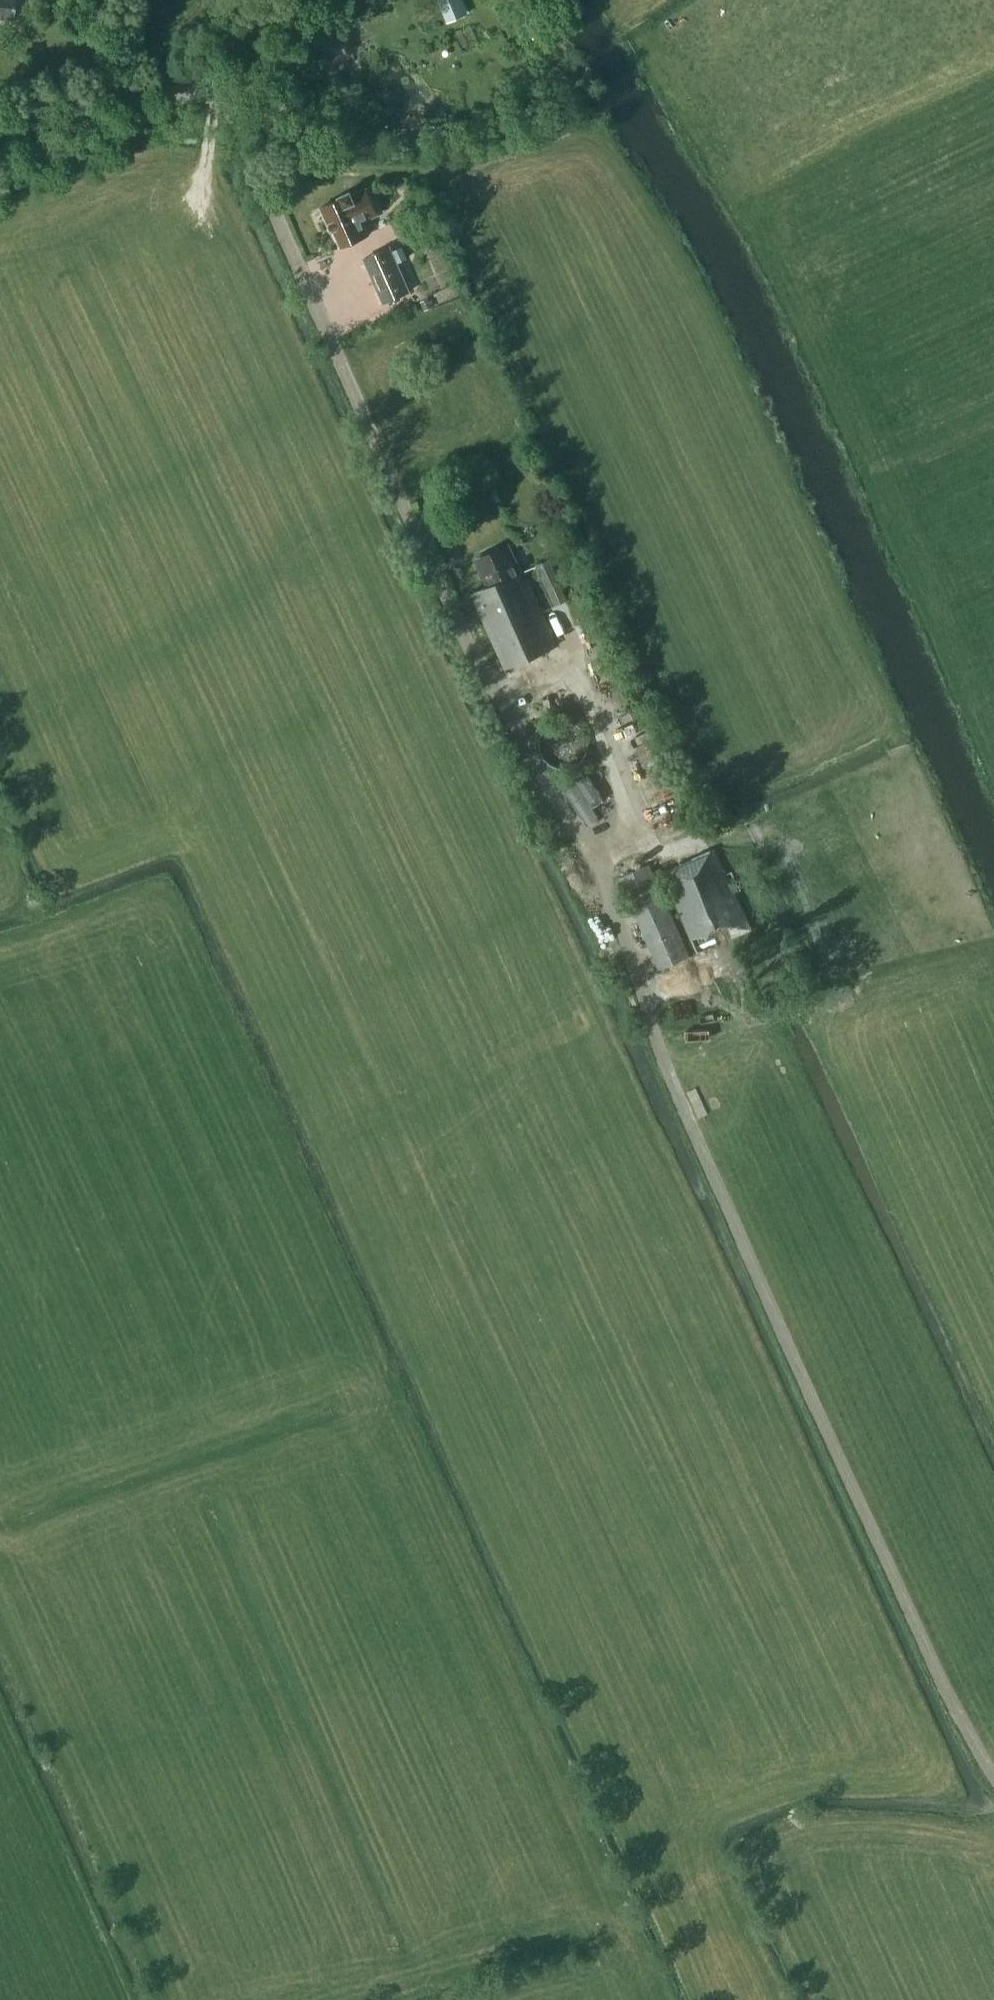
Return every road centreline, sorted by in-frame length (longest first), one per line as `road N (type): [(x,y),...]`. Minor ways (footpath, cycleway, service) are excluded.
road 1 (track): [(473,649),(212,73)]
road 2 (unclassified): [(0,175),(78,147),(212,73),(269,0)]

